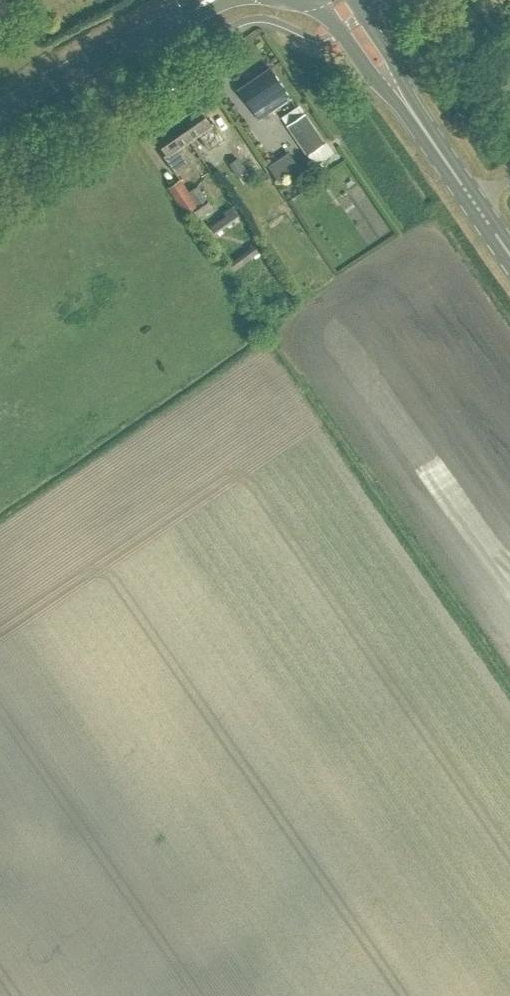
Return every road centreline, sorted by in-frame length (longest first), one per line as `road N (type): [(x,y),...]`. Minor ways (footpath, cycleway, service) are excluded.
road 1 (primary): [(509,253),(336,0)]
road 2 (tertiary): [(0,114),(208,0)]

